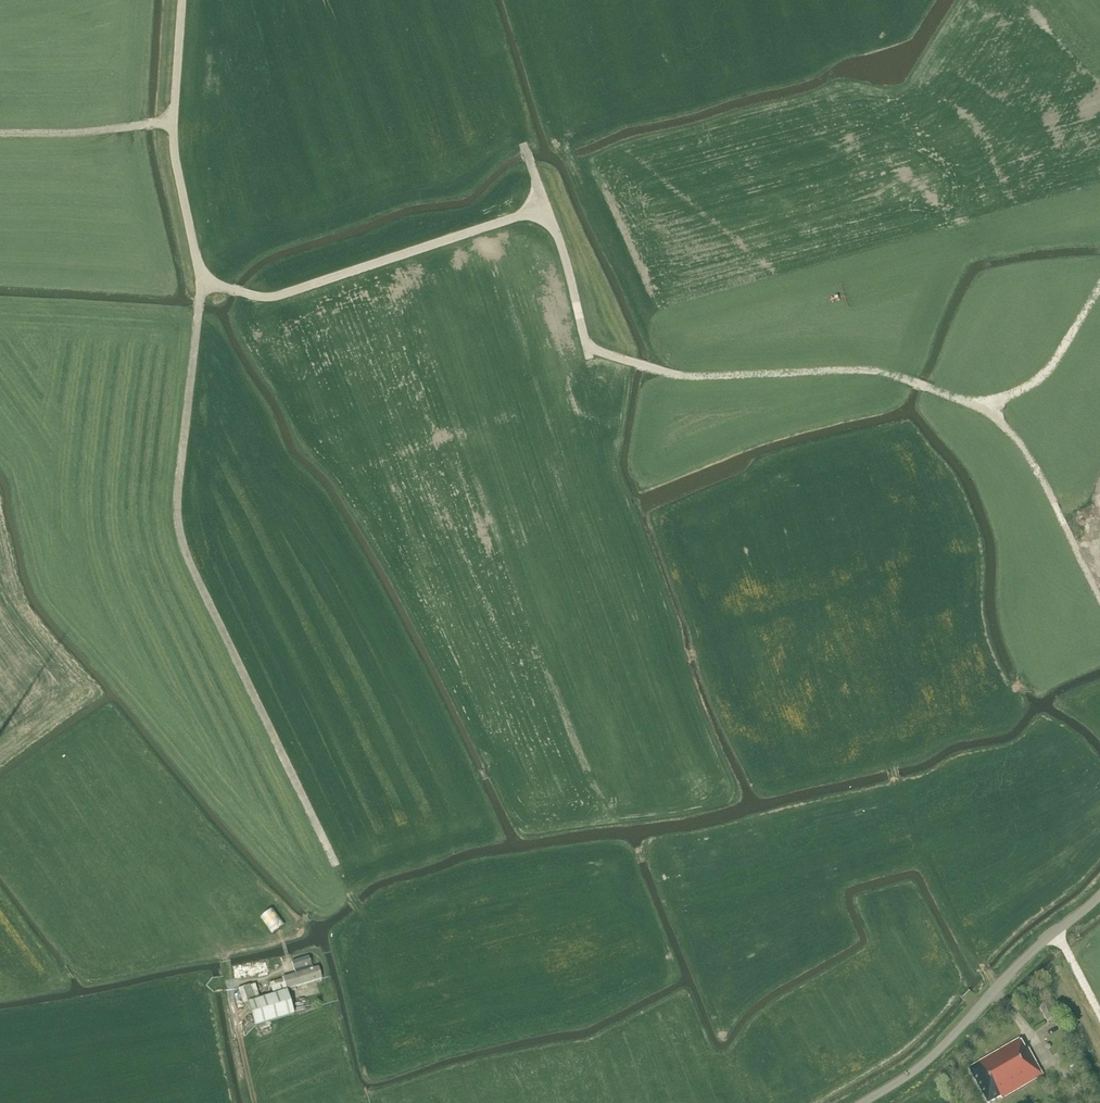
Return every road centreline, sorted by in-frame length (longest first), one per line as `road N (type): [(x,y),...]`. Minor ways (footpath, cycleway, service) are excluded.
road 1 (track): [(493,49),(594,349),(689,376),(877,370),(987,412),(1024,448),(1099,599)]
road 2 (track): [(207,282),(178,494),(180,532),(335,862)]
road 3 (track): [(207,282),(285,294),(545,207)]
road 4 (unclassified): [(863,1102),(936,1053),(1026,957),(1099,895)]
road 5 (track): [(0,133),(173,122)]
road 6 (track): [(173,122),(207,282)]
road 7 (track): [(182,0),(173,122)]

